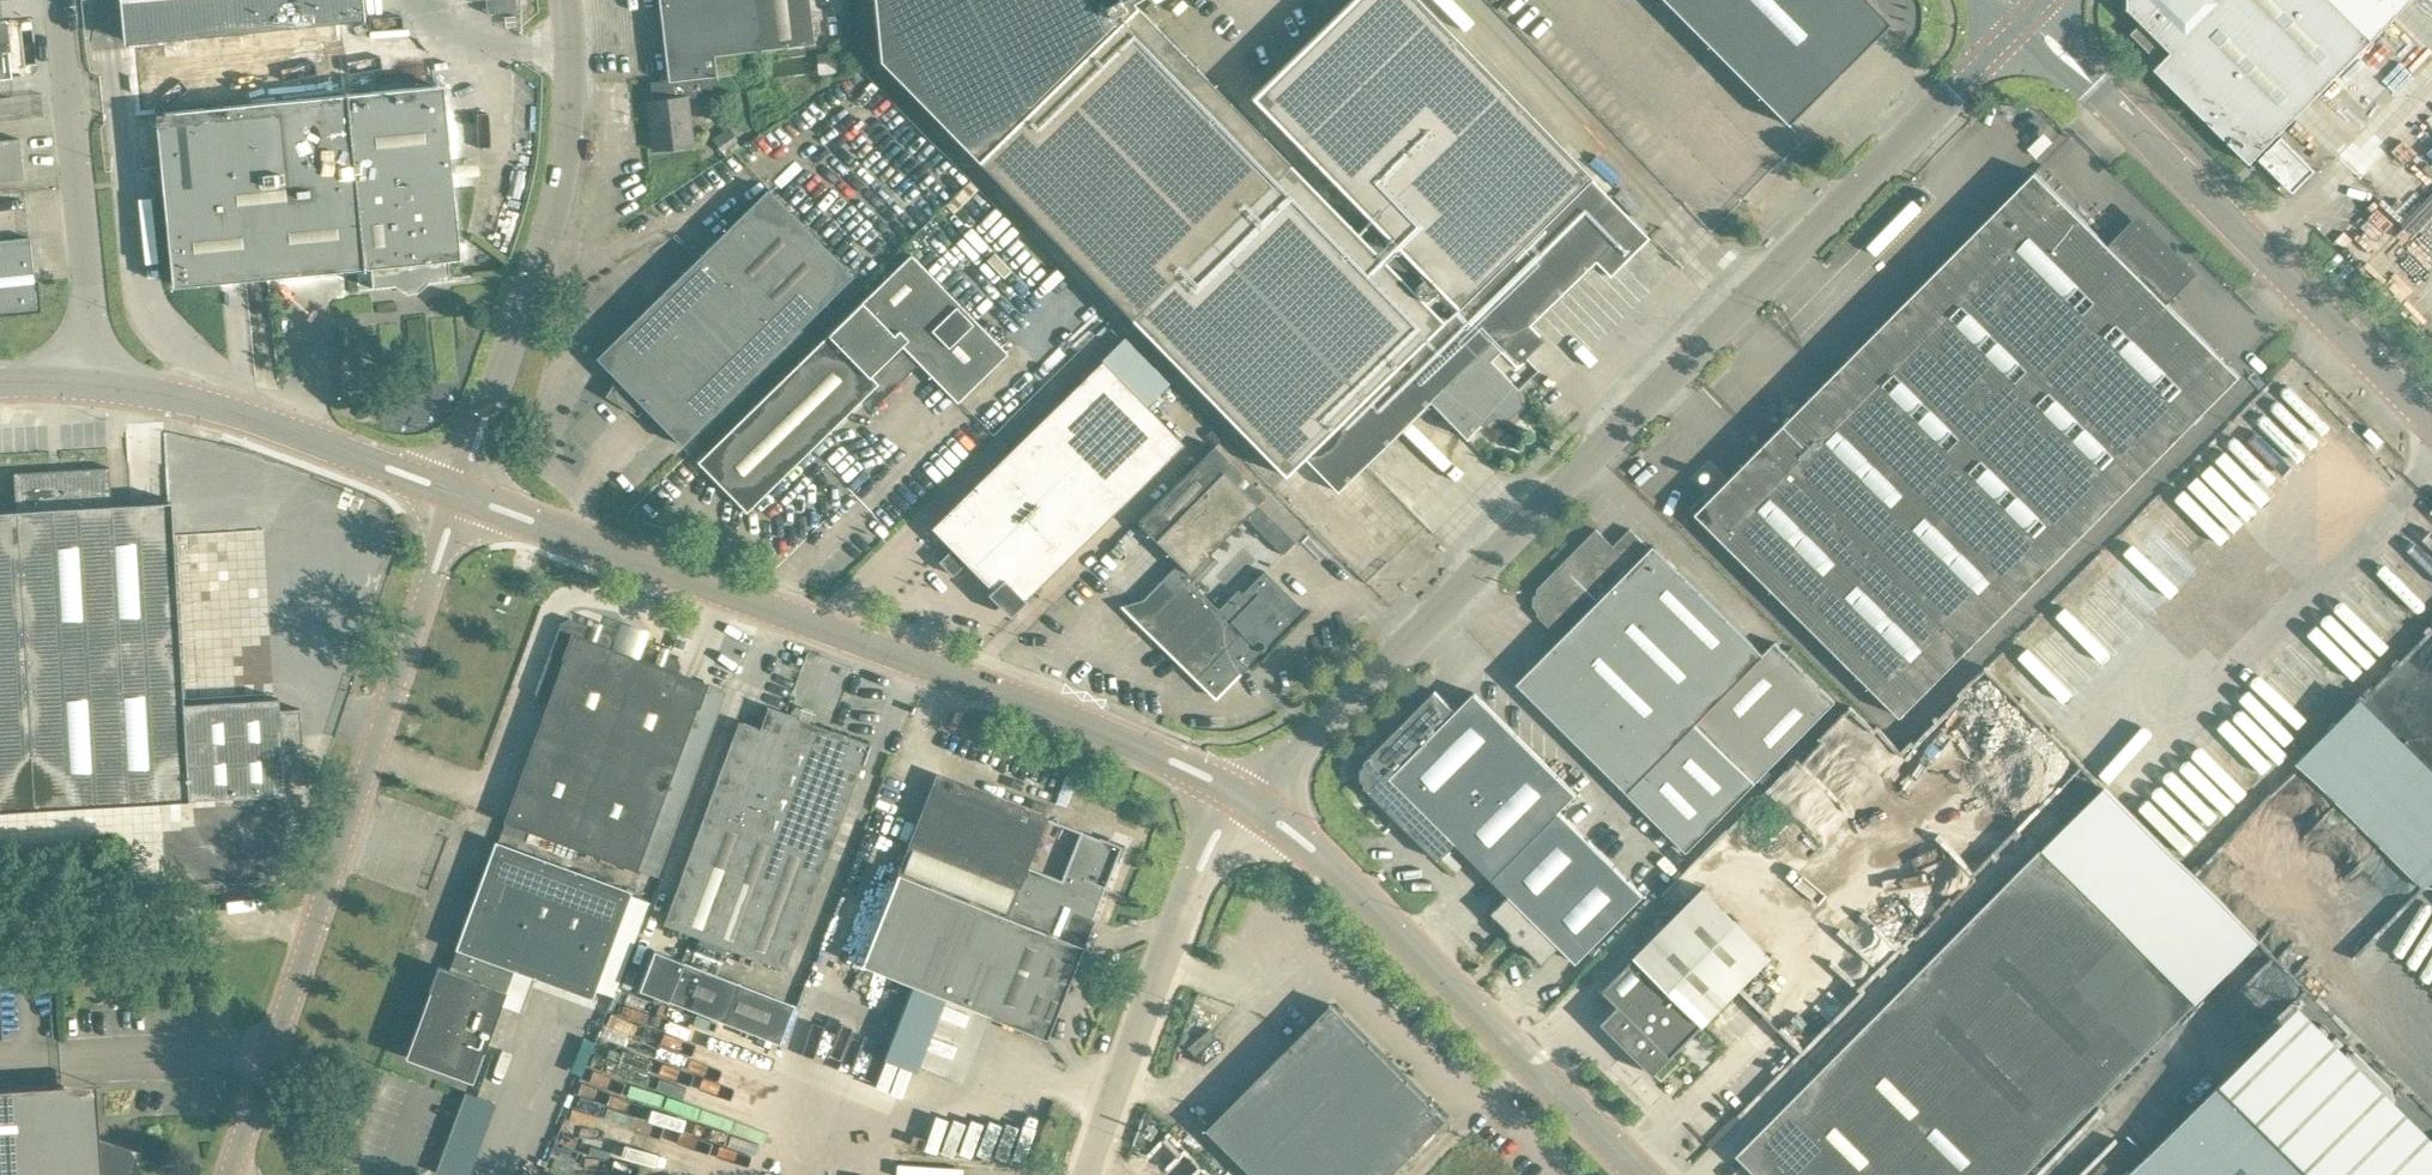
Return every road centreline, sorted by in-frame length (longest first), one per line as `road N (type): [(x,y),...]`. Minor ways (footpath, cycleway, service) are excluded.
road 1 (unclassified): [(1241,795),(1308,741),(2028,17)]
road 2 (secondary): [(1241,795),(1069,719),(458,493)]
road 3 (tertiary): [(230,1174),(458,493)]
road 4 (unclassified): [(2431,421),(2028,17)]
road 5 (secondary): [(1642,1174),(1312,848),(1241,795)]
road 6 (secondary): [(458,493),(551,223),(570,87),(565,0)]
road 7 (unclassified): [(1089,1174),(1199,870),(1241,795)]
road 8 (unclassified): [(92,382),(58,0)]
road 9 (unclassified): [(92,382),(176,397),(458,493)]
road 10 (track): [(0,926),(163,917),(314,927)]

